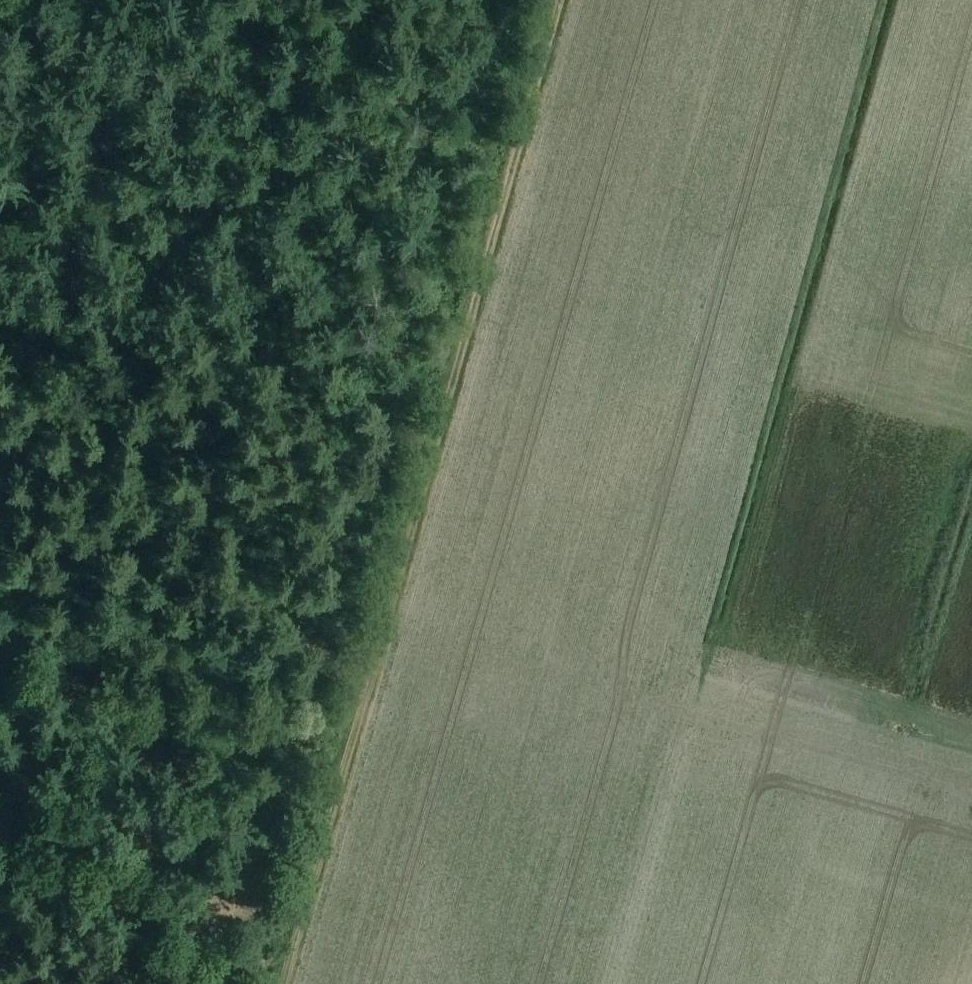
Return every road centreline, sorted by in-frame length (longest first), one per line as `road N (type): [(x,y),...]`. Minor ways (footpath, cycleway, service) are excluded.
road 1 (track): [(277,983),(550,0)]

